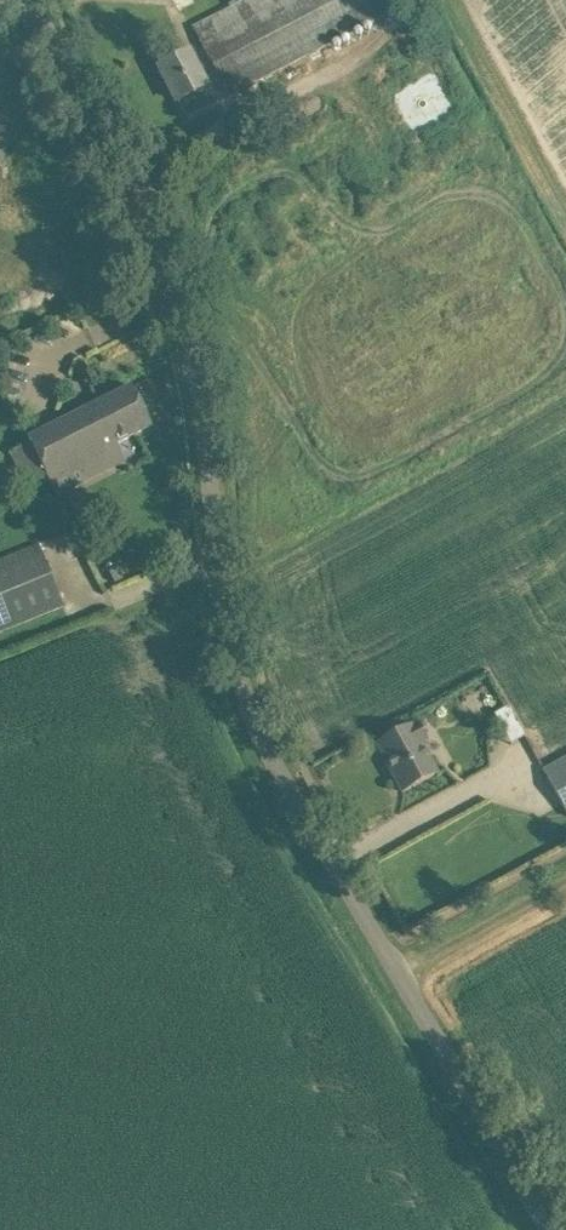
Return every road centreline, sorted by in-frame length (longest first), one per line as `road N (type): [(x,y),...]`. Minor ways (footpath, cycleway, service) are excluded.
road 1 (unclassified): [(560,1229),(266,707),(239,615),(185,286),(42,0)]
road 2 (track): [(565,879),(415,967)]

